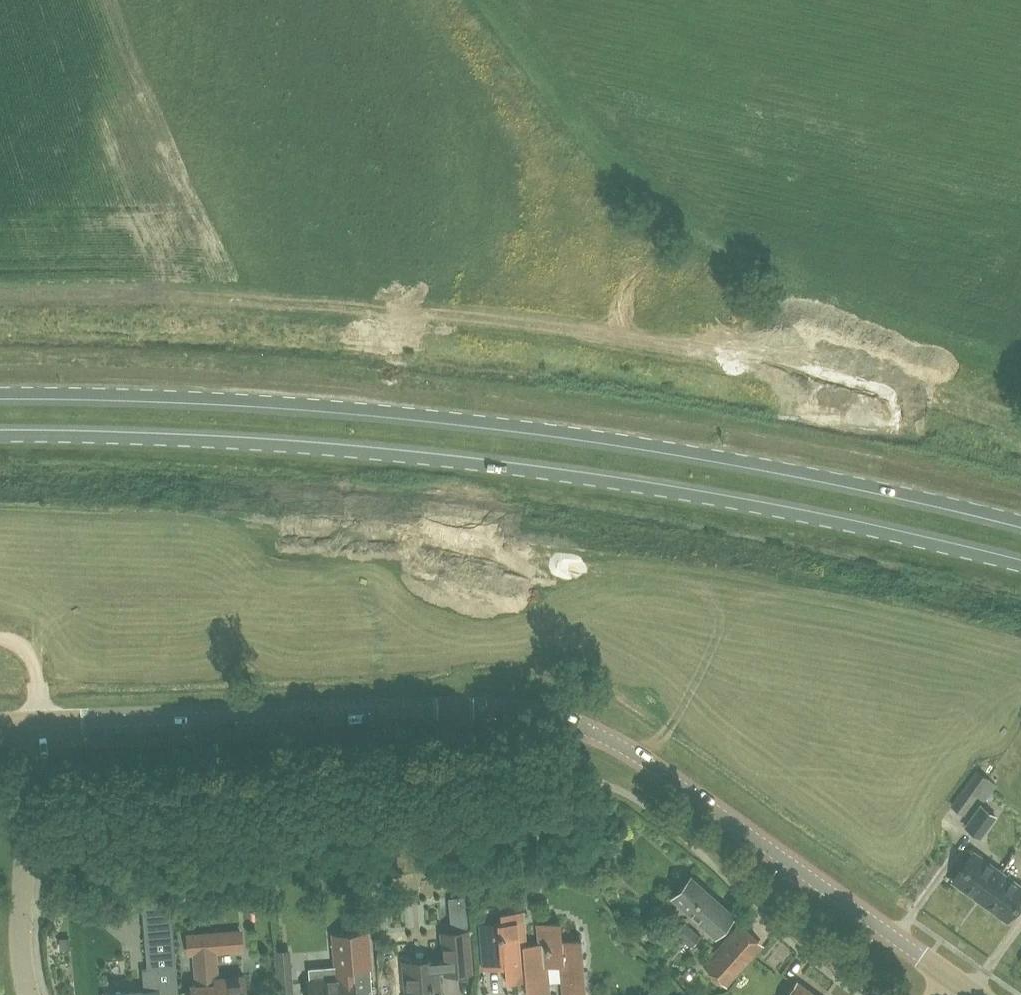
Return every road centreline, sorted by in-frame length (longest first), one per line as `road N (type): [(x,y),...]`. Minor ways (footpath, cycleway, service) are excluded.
road 1 (primary): [(0,435),(242,442),(546,472),(835,521),(1020,565)]
road 2 (primary): [(1020,521),(816,475),(541,429),(337,407),(0,393)]
road 3 (tertiary): [(795,866),(618,743),(516,708),(39,723)]
road 4 (residential): [(25,994),(19,897),(39,723)]
road 5 (tertiary): [(922,957),(795,866)]
road 6 (residential): [(875,994),(767,906)]

